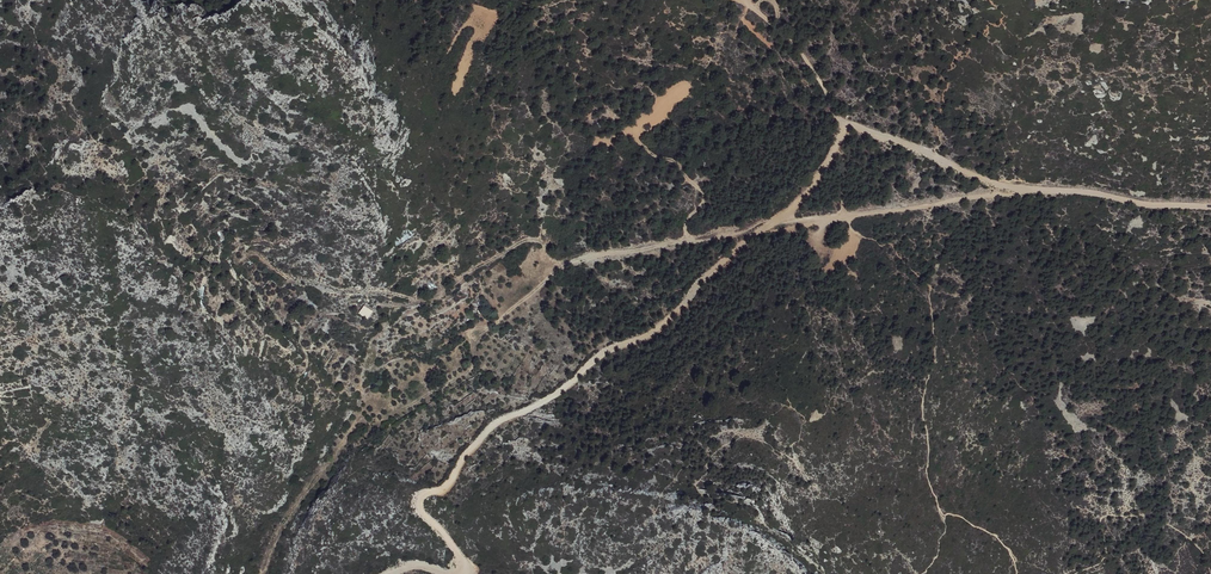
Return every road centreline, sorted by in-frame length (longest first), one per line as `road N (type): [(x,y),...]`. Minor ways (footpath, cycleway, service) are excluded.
road 1 (track): [(383,573),(419,562),(447,573),(464,567),(456,542),(422,508),(423,492),(448,483),(486,429),(562,389),(609,351),(644,339),(687,303),(699,284),(791,210),(847,123)]
road 2 (track): [(497,324),(551,276),(595,253),(1033,189),(1210,205)]
road 3 (track): [(933,153),(837,117),(802,52),(738,0)]
road 4 (track): [(689,241),(686,222),(706,194),(679,163),(640,142)]

